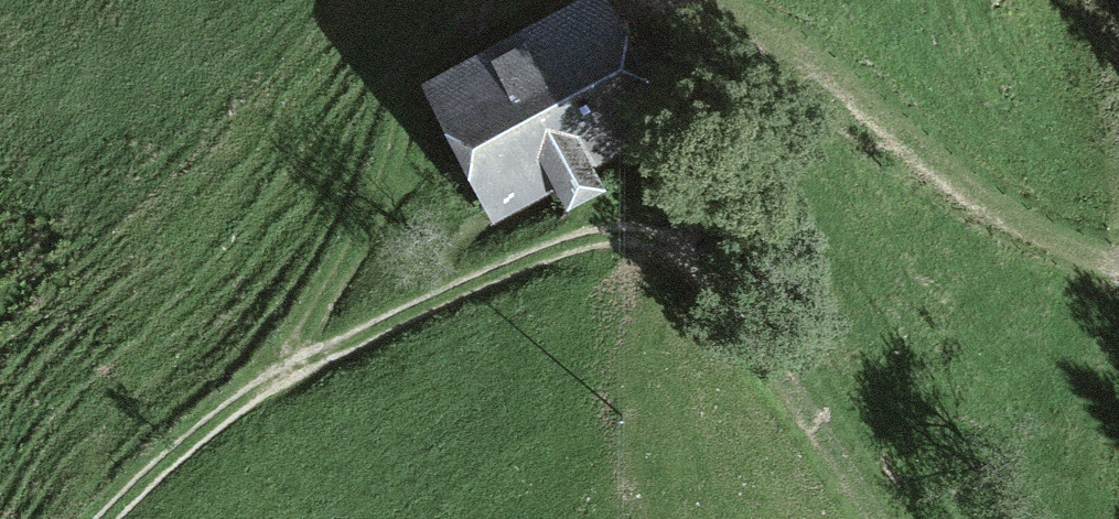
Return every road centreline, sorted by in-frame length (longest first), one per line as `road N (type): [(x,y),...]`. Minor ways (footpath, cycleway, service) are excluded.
road 1 (track): [(108,518),(194,437),(284,369),(560,246),(619,233),(674,243),(698,263),(880,518)]
road 2 (track): [(284,369),(371,222),(420,82),(429,226),(469,30),(540,0)]
road 3 (track): [(679,0),(773,37),(1003,217),(1118,276)]

